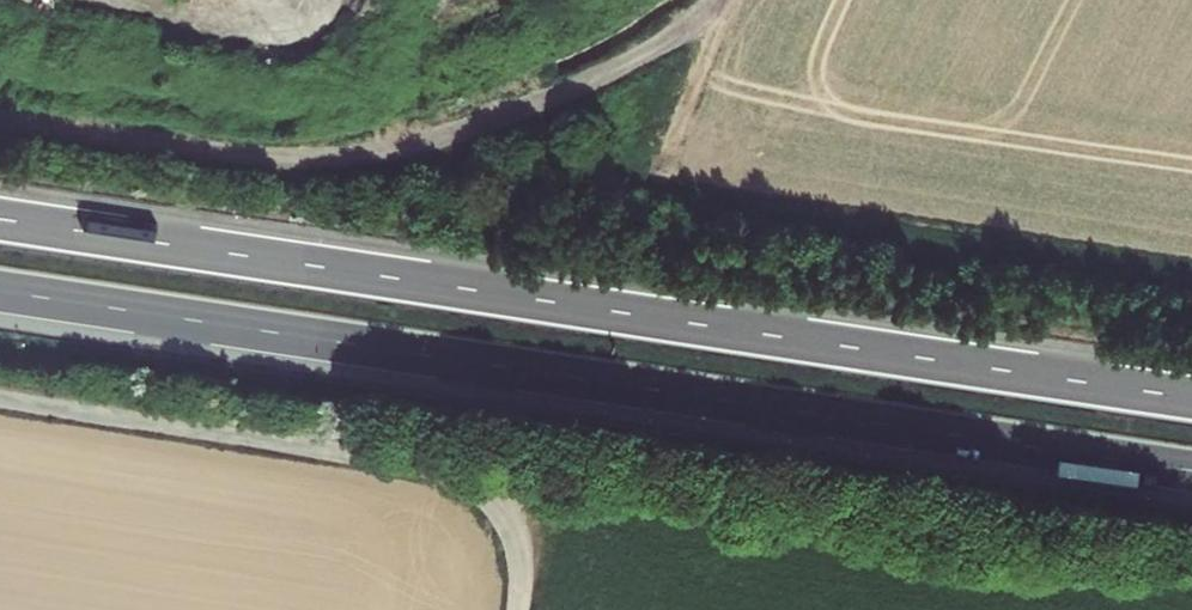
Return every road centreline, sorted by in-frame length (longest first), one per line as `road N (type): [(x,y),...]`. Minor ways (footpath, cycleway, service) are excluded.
road 1 (motorway): [(0,291),(1191,471)]
road 2 (motorway): [(1191,399),(0,220)]
road 3 (track): [(713,0),(627,65),(401,150),(350,158),(242,154),(0,120)]
road 4 (track): [(0,397),(445,471),(494,498),(510,518),(522,567),(519,609)]

